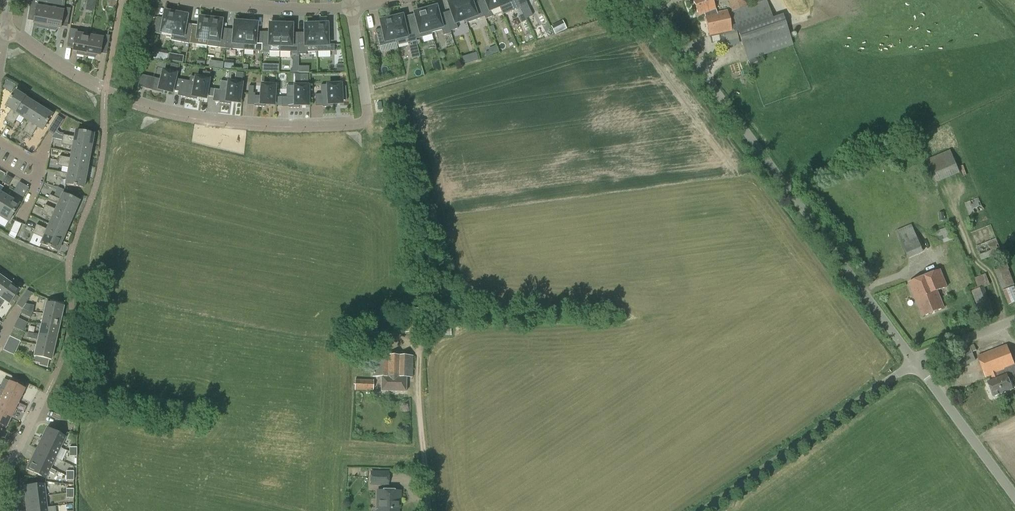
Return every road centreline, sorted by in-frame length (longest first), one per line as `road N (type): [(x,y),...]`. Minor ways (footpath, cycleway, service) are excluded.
road 1 (unclassified): [(915,361),(640,0)]
road 2 (residential): [(5,30),(66,70),(171,114),(236,125),(341,125),(366,122),(366,104)]
road 3 (unclassified): [(701,510),(915,361)]
road 4 (unclassified): [(1014,500),(915,361)]
road 5 (residential): [(195,0),(349,6)]
road 6 (track): [(429,510),(418,365)]

